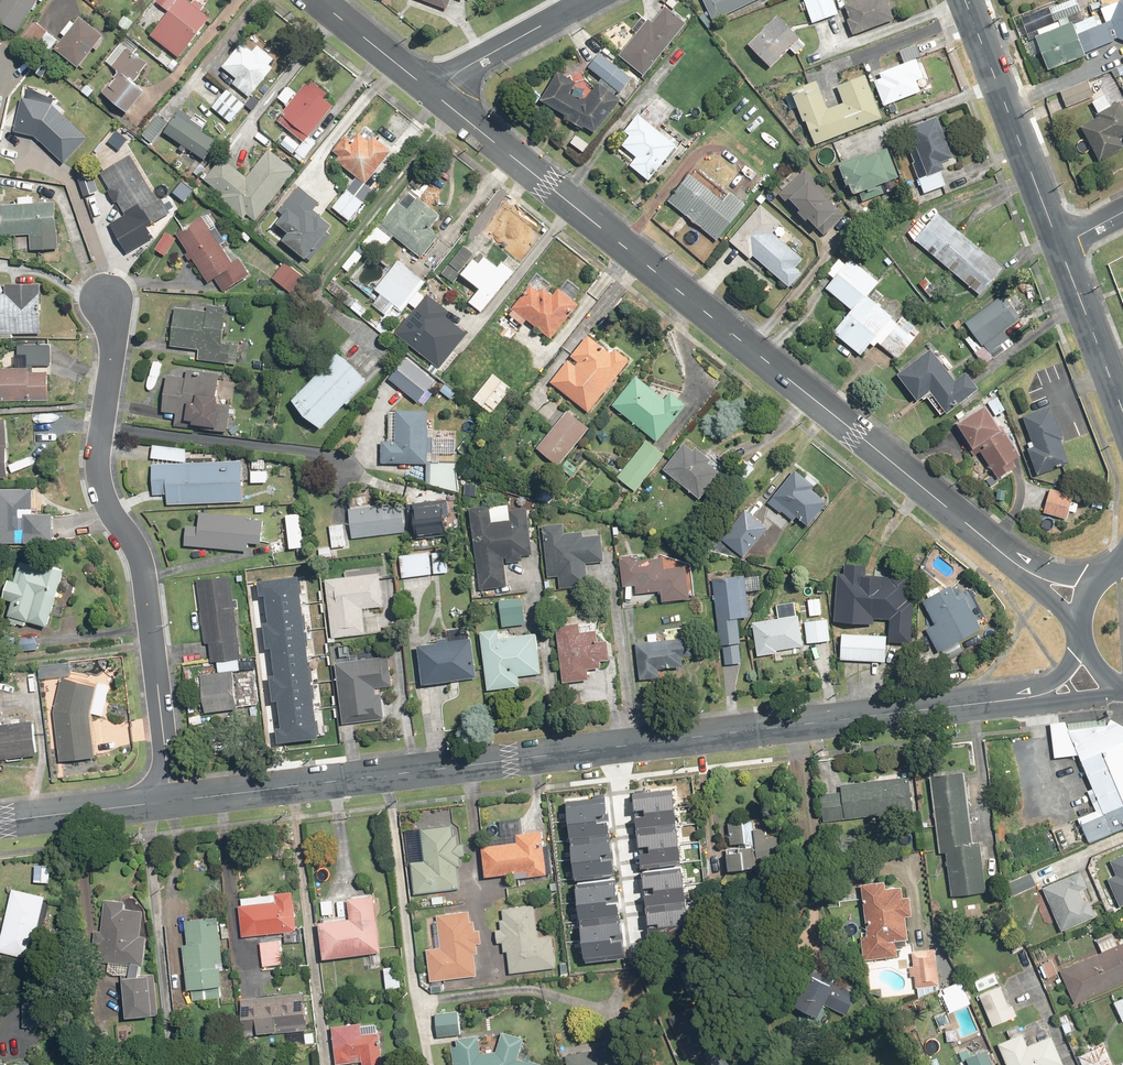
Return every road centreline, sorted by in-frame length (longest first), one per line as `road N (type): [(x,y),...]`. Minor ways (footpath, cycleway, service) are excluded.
road 1 (residential): [(437,97),(1030,572)]
road 2 (residential): [(171,803),(145,569),(100,485),(96,456),(113,321),(106,297)]
road 3 (tertiary): [(171,803),(615,746)]
road 4 (tertiary): [(615,746),(1043,697)]
road 5 (secondary): [(1059,247),(966,0)]
road 6 (residential): [(615,746),(638,954)]
road 7 (residential): [(437,97),(467,66),(589,0)]
road 8 (secondary): [(1122,415),(1059,247)]
road 9 (tertiary): [(0,822),(171,803)]
road 10 (residential): [(317,0),(437,97)]

